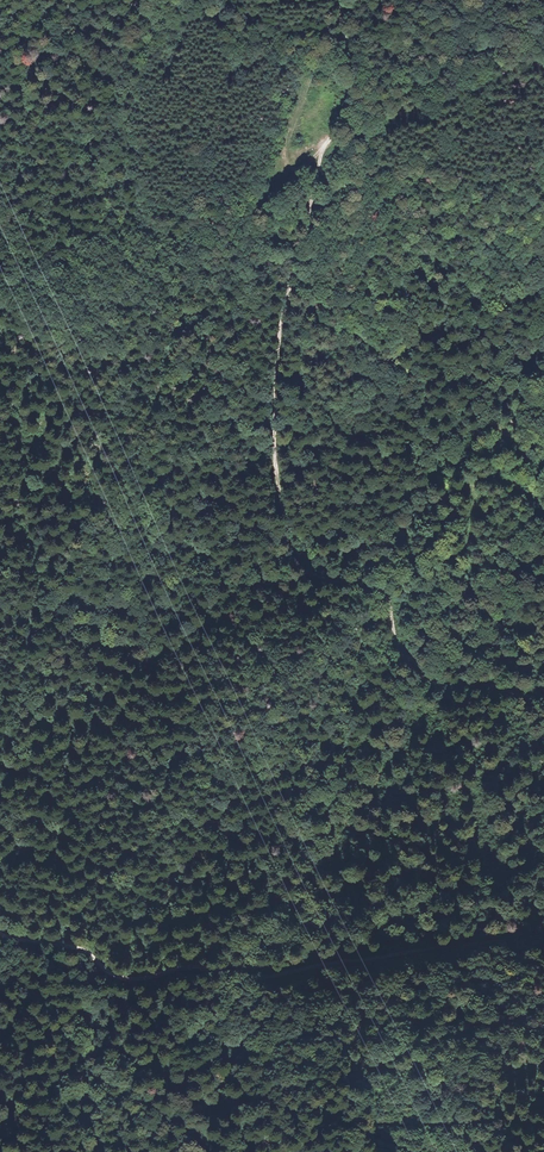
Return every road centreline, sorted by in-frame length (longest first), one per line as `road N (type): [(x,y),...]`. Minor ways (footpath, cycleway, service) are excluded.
road 1 (track): [(543,695),(421,678),(403,660),(387,596),(373,586),(317,578),(299,565),(285,534),(274,396),(281,329),(291,262),(325,145)]
road 2 (track): [(0,758),(6,723),(21,699),(30,615),(44,575),(147,419),(171,346),(178,260),(193,236),(266,209),(287,148)]
road 3 (track): [(0,934),(81,950),(120,979),(203,965),(255,976),(543,933)]
road 4 (track): [(543,634),(499,623),(477,599),(467,565),(475,492),(456,488),(432,498),(423,485),(485,431),(503,429),(520,448),(543,517)]
road 5 (track): [(208,1151),(171,1120),(143,1069),(87,1028),(72,978),(41,945)]
road 6 (track): [(325,145),(345,117),(351,83),(339,0)]
road 7 (track): [(422,1151),(346,1121),(322,1124),(296,1151)]

